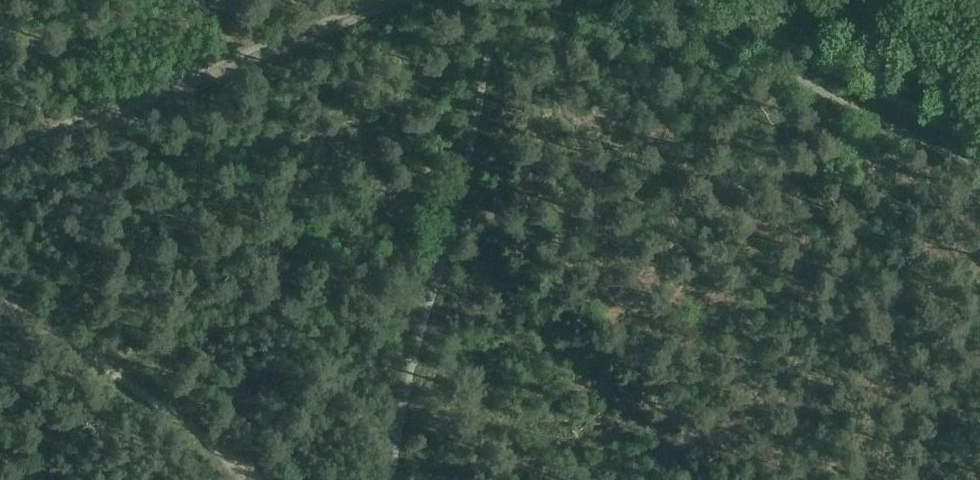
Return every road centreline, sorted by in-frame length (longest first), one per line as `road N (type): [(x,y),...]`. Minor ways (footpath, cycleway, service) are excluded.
road 1 (track): [(399,0),(0,158)]
road 2 (track): [(979,146),(696,0)]

